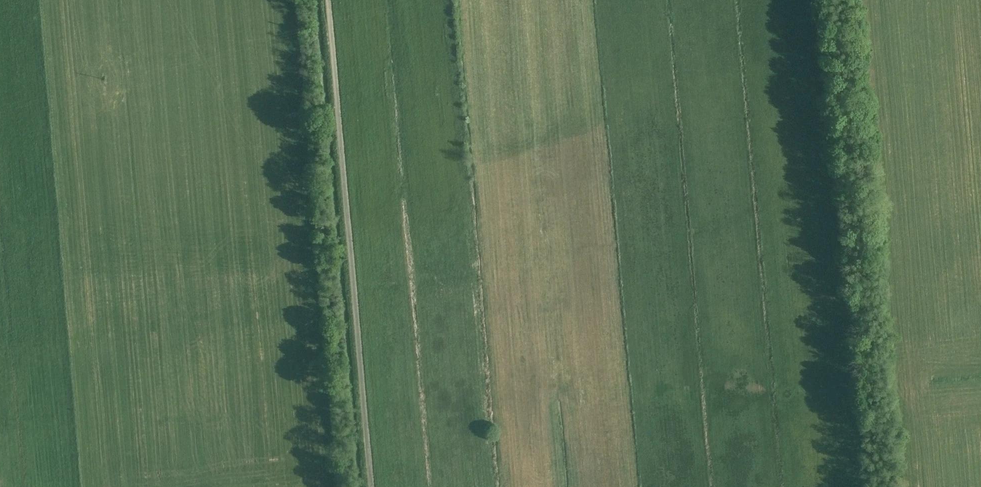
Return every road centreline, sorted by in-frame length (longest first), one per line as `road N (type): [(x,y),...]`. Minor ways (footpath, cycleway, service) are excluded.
road 1 (track): [(372,486),(329,0)]

